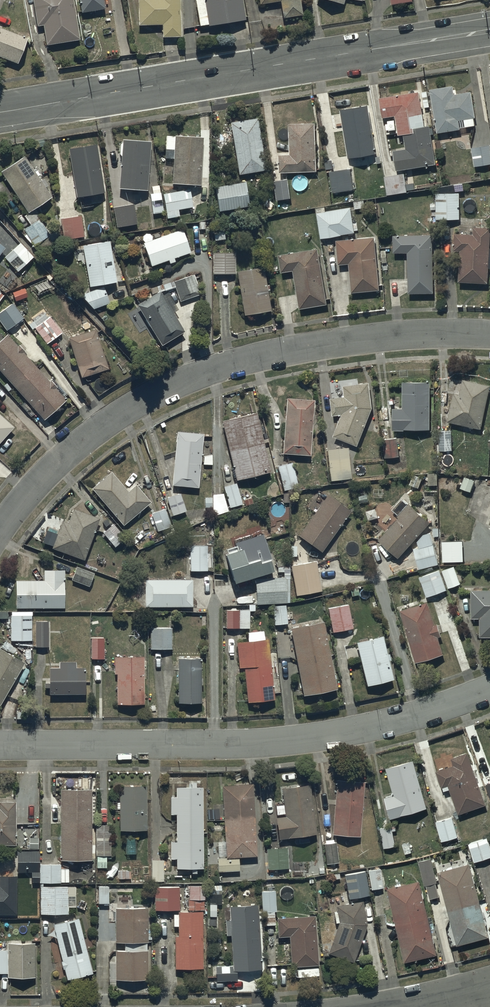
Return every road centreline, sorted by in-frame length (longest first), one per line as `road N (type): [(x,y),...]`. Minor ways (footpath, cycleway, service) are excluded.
road 1 (residential): [(0,534),(94,432),(224,369),(408,340),(489,340)]
road 2 (tertiary): [(0,113),(489,33)]
road 3 (residential): [(0,751),(231,749),(322,740),(489,695)]

